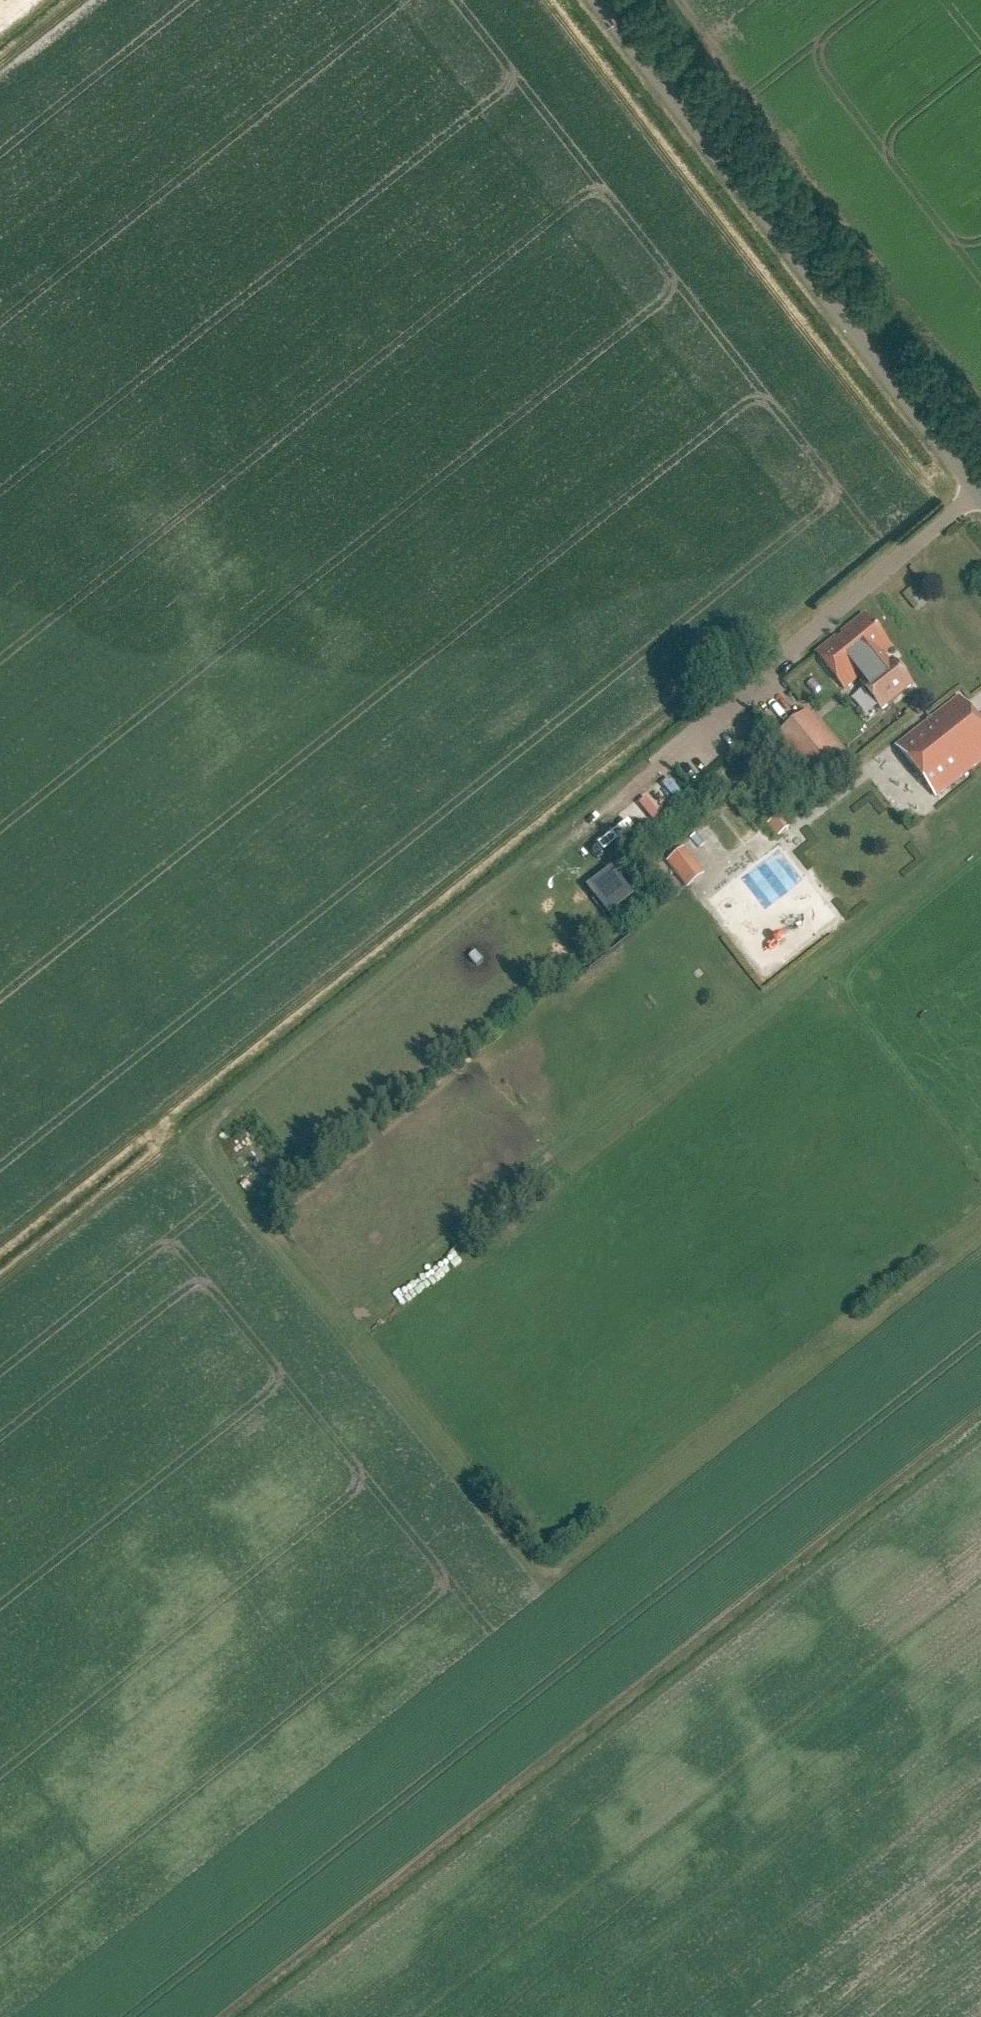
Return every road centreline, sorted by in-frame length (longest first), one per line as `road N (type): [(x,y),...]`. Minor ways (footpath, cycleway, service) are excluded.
road 1 (unclassified): [(980,494),(597,0)]

